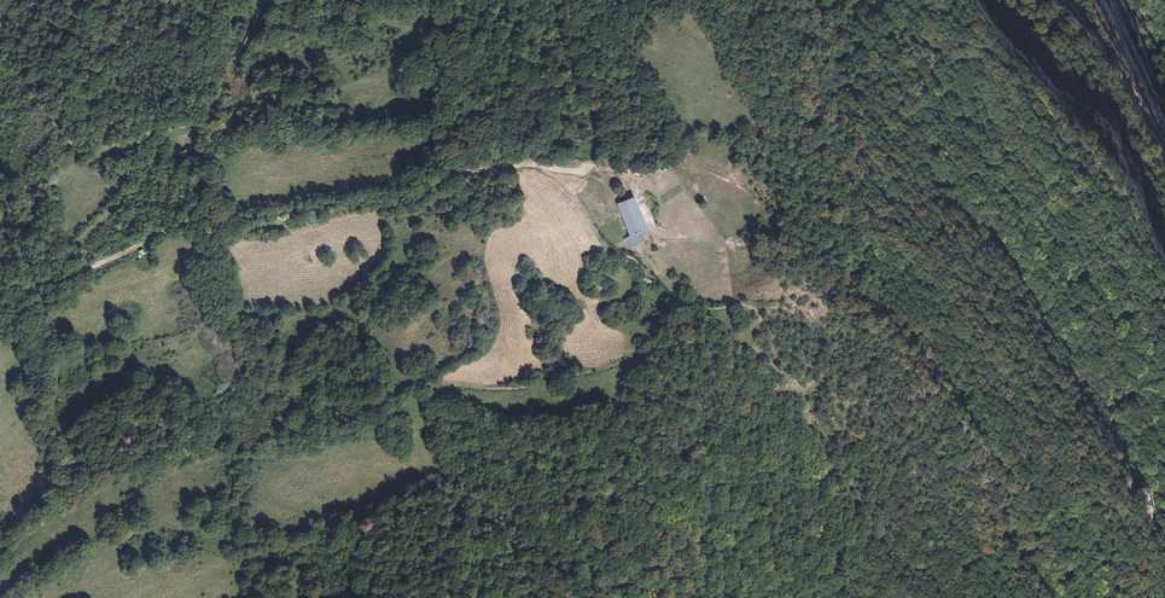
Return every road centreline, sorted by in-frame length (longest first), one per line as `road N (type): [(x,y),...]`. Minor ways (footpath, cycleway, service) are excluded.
road 1 (track): [(424,597),(571,504),(598,497),(602,485),(587,467),(519,463),(450,428),(389,411),(386,403),(419,379),(483,390),(600,372),(695,340),(758,358)]
road 2 (track): [(620,0),(462,98),(360,115),(258,94),(220,111),(173,139),(170,156),(29,294)]
road 3 (track): [(538,166),(462,171),(407,205),(364,202),(184,225),(0,315)]
road 4 (track): [(758,358),(763,338),(755,311),(694,307),(666,297),(638,264),(602,244),(572,194),(538,166)]

